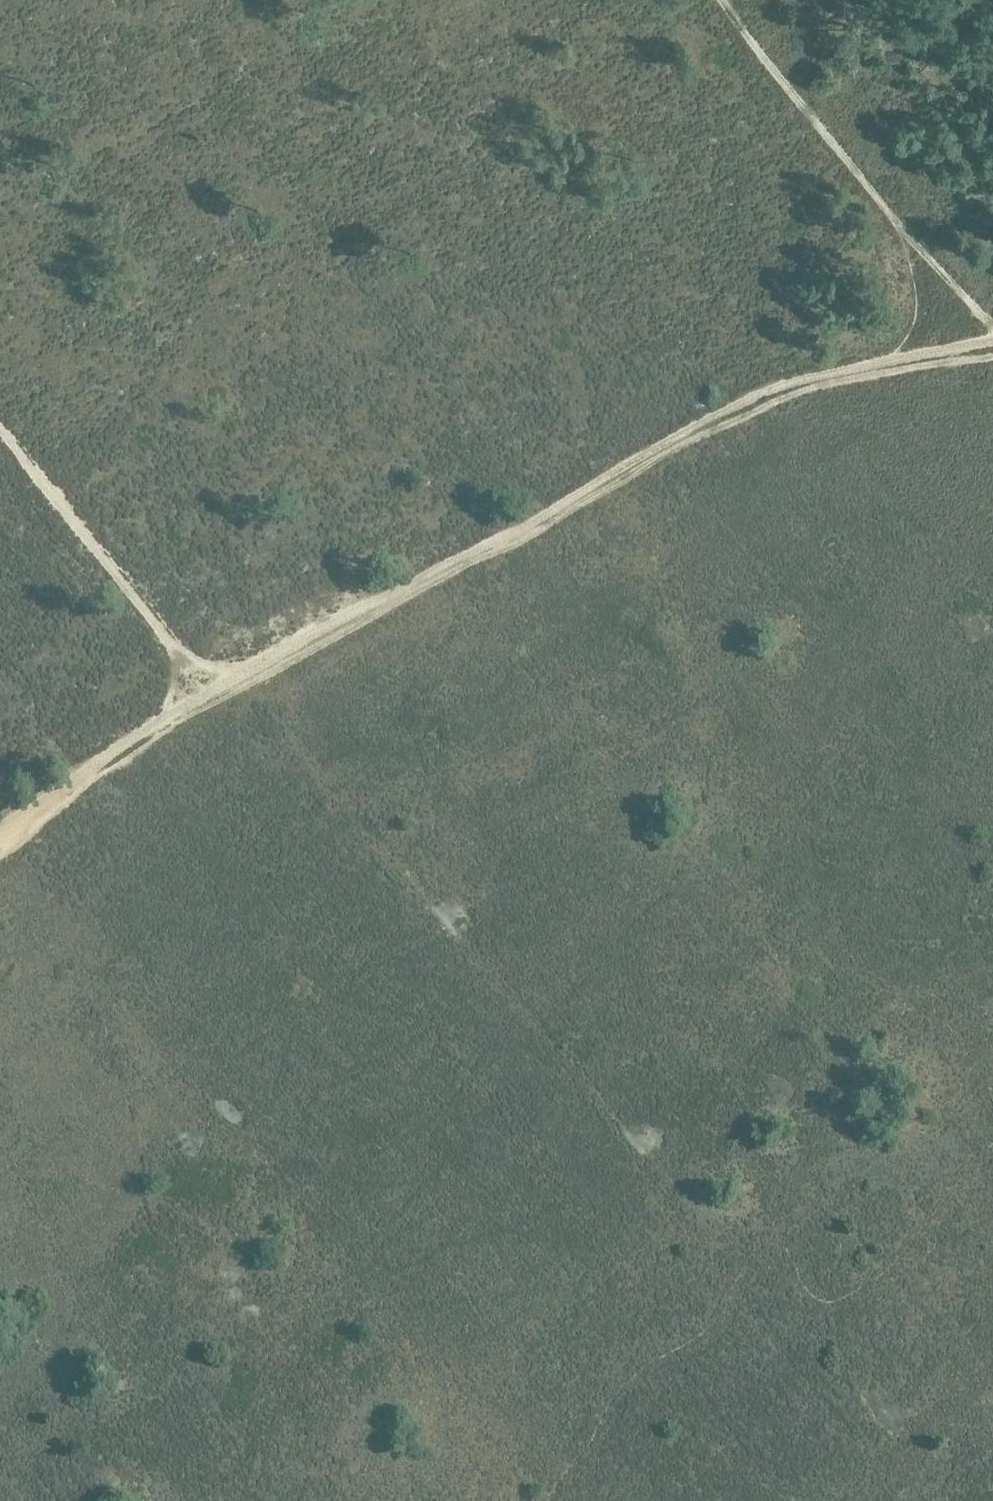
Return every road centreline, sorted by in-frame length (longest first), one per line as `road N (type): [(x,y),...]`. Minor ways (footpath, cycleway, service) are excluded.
road 1 (track): [(992,341),(800,380),(730,408),(539,522),(206,692),(0,825)]

